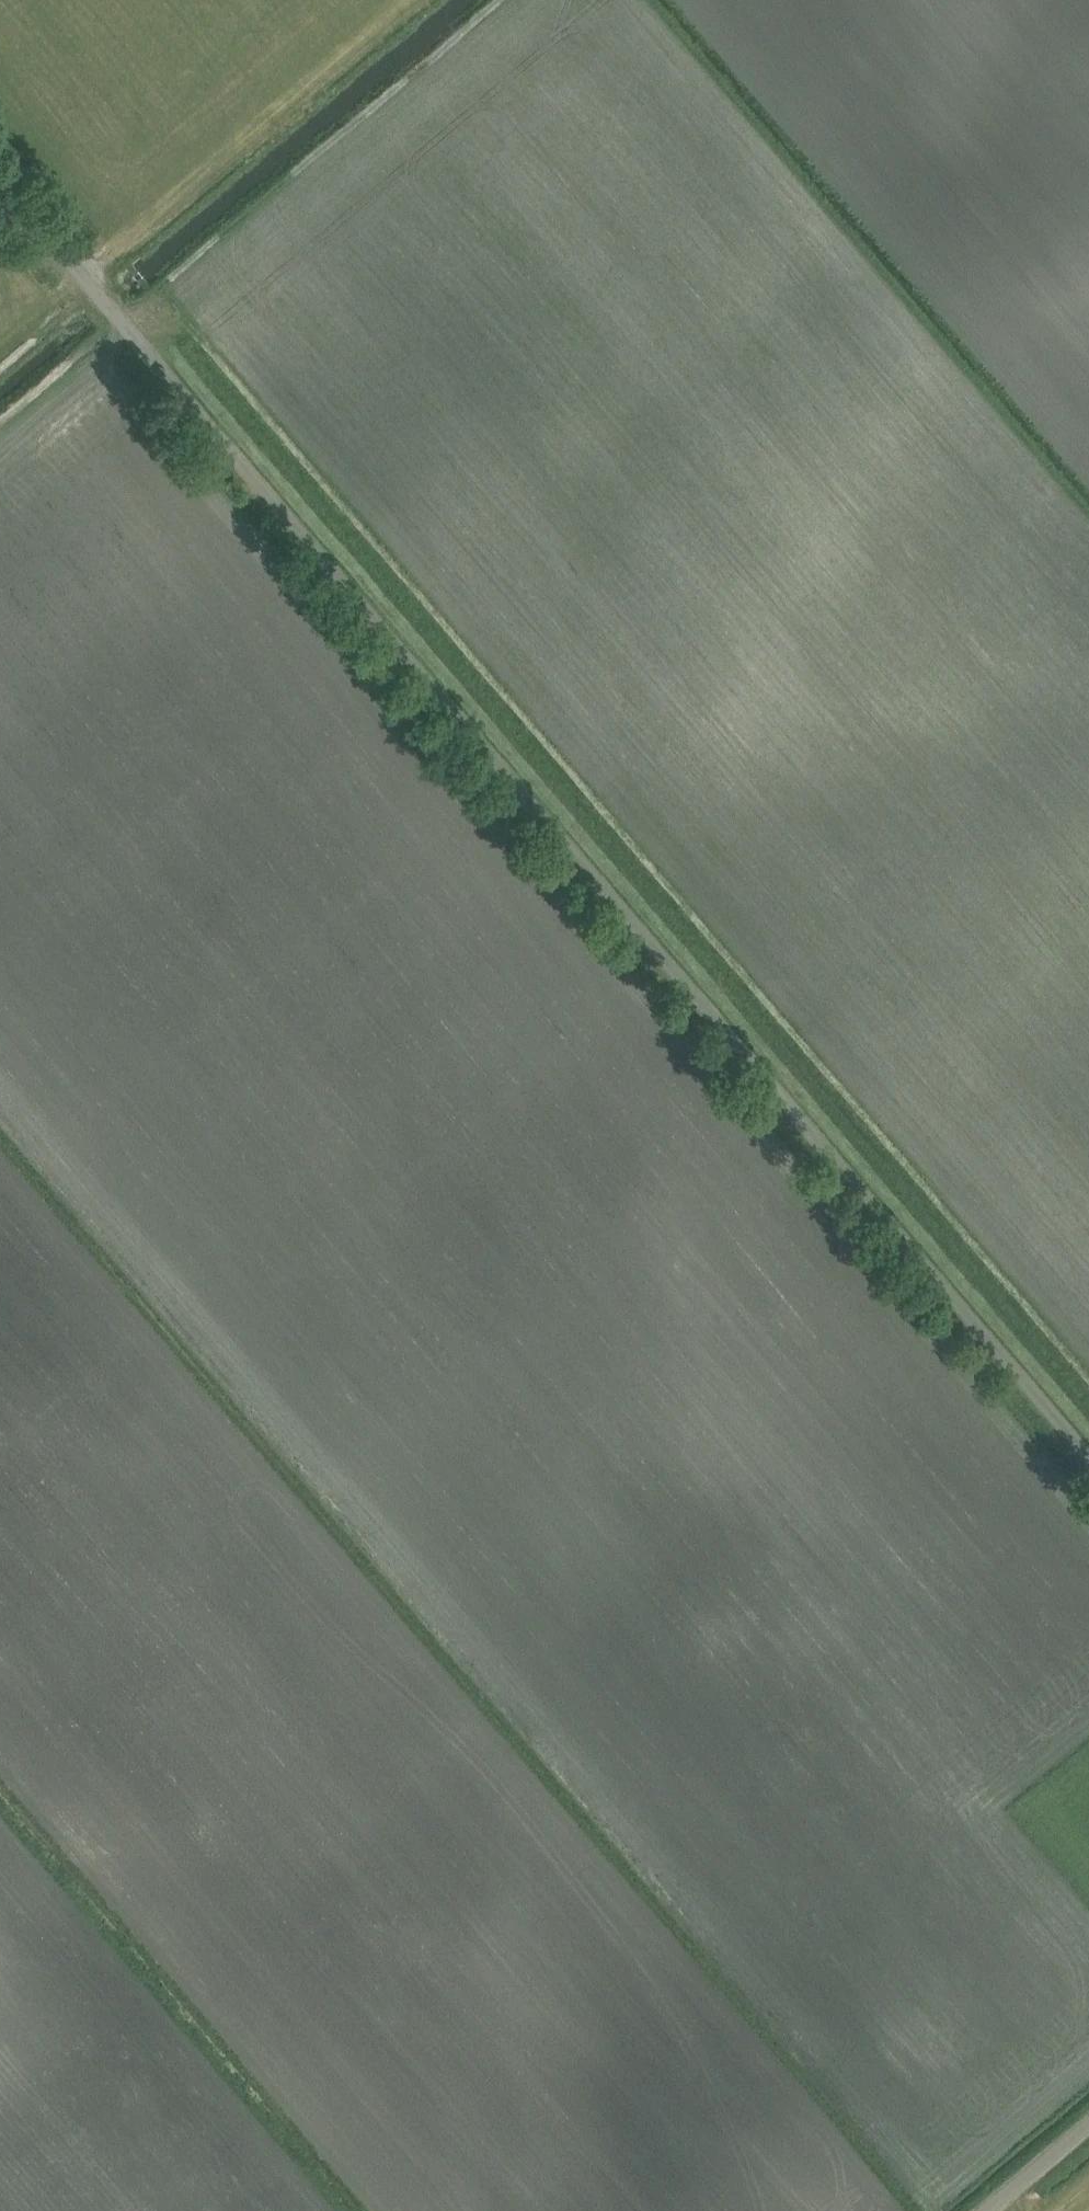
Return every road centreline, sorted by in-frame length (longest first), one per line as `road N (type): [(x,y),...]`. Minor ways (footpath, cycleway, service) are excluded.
road 1 (unclassified): [(1088,1456),(0,178)]
road 2 (unclassified): [(986,2210),(1088,2125)]

